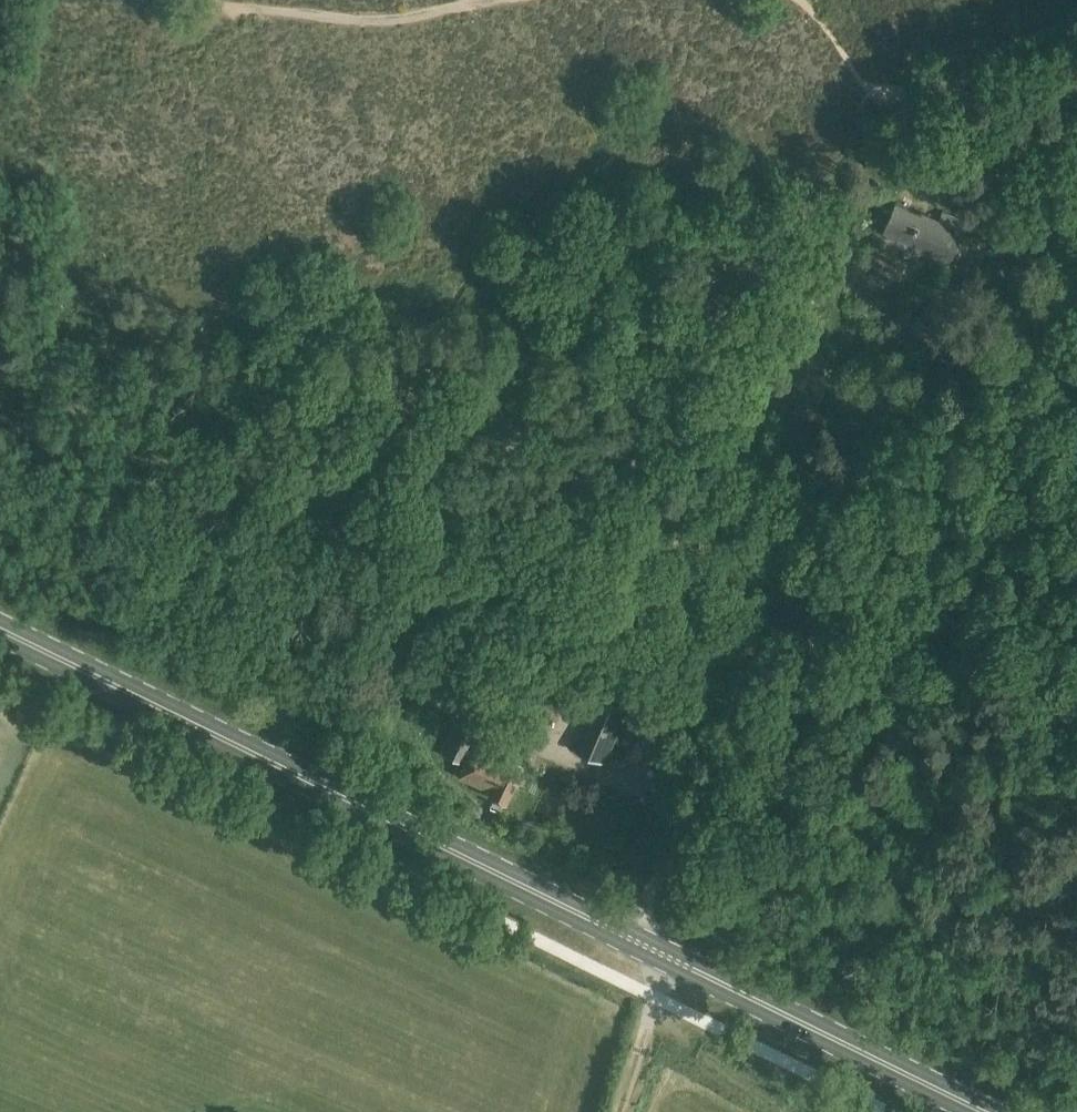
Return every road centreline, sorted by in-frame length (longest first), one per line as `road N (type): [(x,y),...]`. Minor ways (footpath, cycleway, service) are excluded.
road 1 (primary): [(641,943),(0,629)]
road 2 (unclassified): [(831,606),(692,831),(641,943)]
road 3 (primary): [(985,1111),(641,943)]
road 4 (track): [(617,1111),(650,999),(641,943)]

